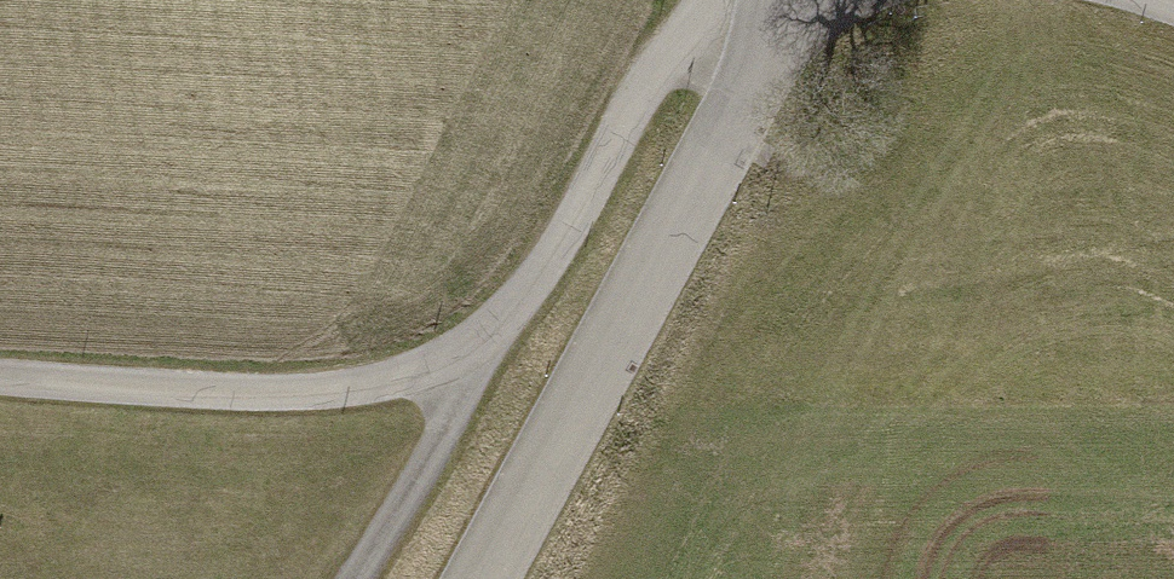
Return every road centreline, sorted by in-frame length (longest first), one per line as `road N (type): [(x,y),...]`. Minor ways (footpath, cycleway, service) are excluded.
road 1 (track): [(0,377),(344,392),(464,359),(539,283),(650,86),(749,0)]
road 2 (tertiary): [(802,0),(485,578)]

